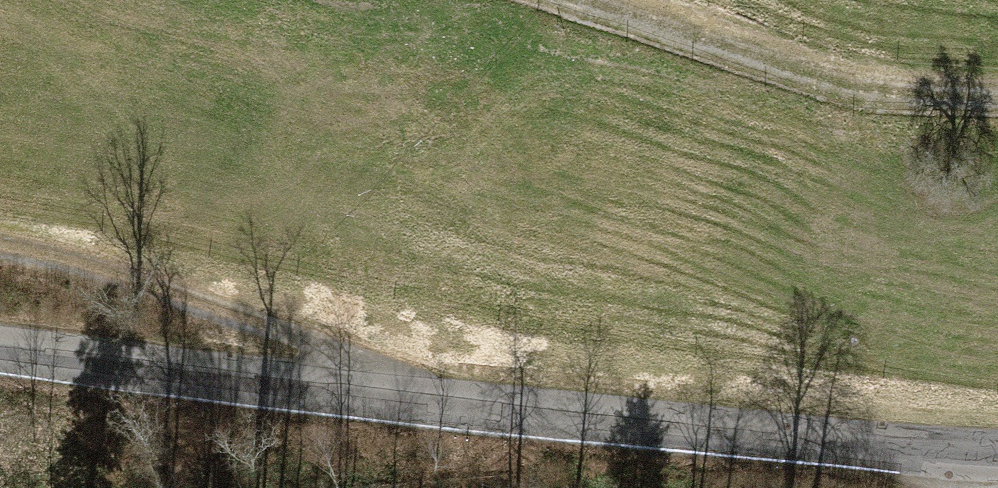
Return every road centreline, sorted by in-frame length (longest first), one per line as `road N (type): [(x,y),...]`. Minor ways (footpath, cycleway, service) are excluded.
road 1 (tertiary): [(0,349),(407,399),(997,456)]
road 2 (track): [(407,399),(339,350),(0,244)]
road 3 (track): [(611,0),(894,94),(997,88)]

